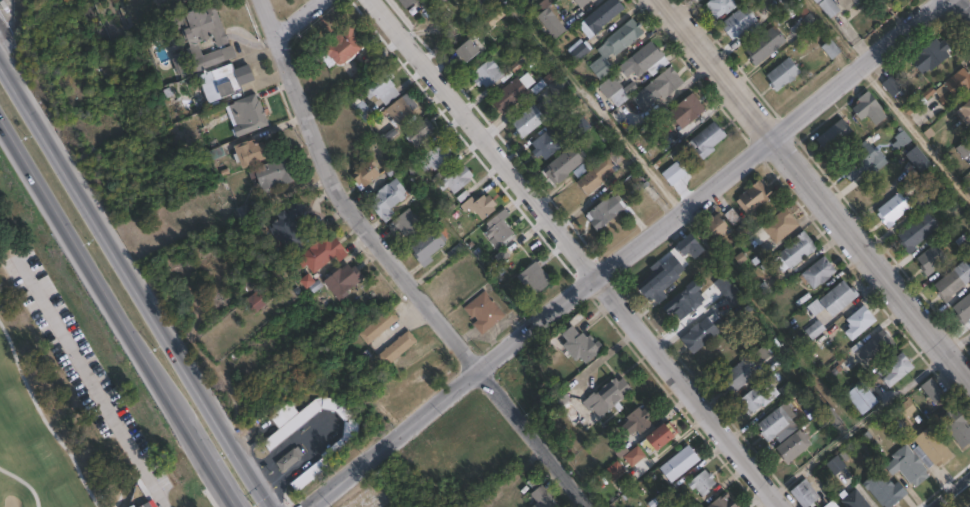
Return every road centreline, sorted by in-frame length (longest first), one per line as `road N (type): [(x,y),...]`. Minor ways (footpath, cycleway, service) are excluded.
road 1 (residential): [(937,0),(304,506)]
road 2 (residential): [(781,506),(371,0)]
road 3 (residential): [(591,506),(320,152),(296,111),(257,0)]
road 4 (primary): [(271,506),(0,68)]
road 5 (residential): [(665,0),(969,382)]
road 6 (primary): [(0,118),(182,419)]

